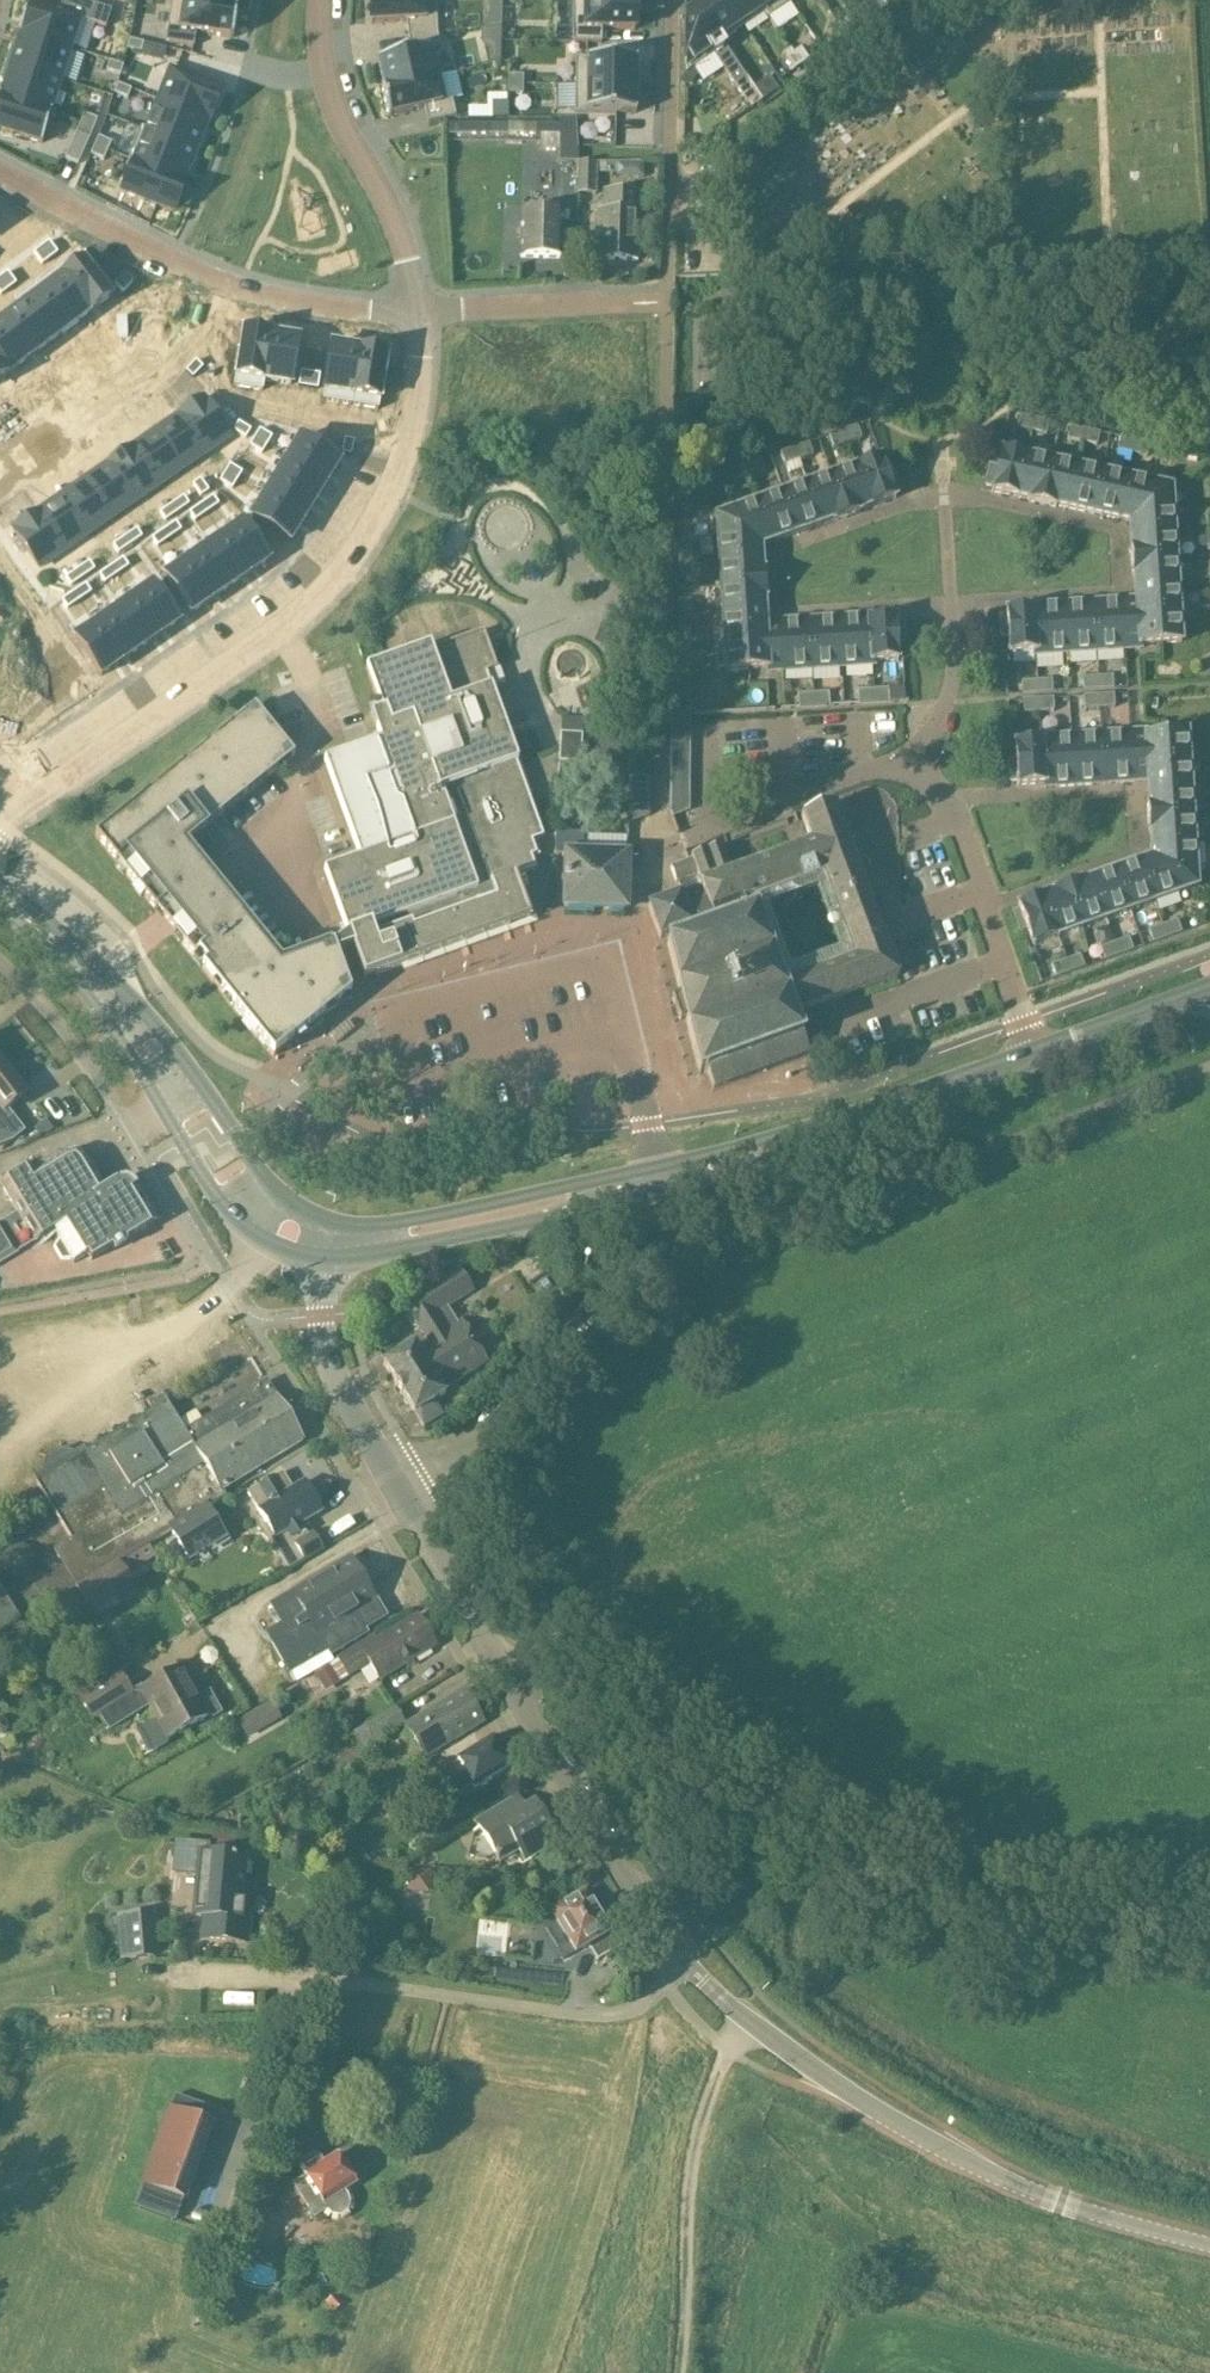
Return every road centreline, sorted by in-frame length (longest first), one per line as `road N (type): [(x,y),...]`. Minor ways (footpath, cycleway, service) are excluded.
road 1 (primary): [(686,1961),(630,1887),(330,1366),(321,1316),(325,1261)]
road 2 (track): [(544,1675),(562,1678),(774,1821),(878,1870),(990,1905),(1106,1921),(1209,1920)]
road 3 (residential): [(23,810),(280,629),(345,568),(387,502),(410,438),(416,312)]
road 4 (primary): [(1209,2243),(1061,2202),(901,2126),(729,2007),(686,1961)]
road 5 (primary): [(325,1261),(385,1255),(717,1179),(857,1120)]
road 6 (primary): [(857,1120),(458,1212),(330,1226)]
road 7 (unclassified): [(686,1961),(630,2012),(603,2016),(352,1983),(174,1976)]
road 8 (primary): [(0,900),(109,1023),(231,1215),(259,1240),(325,1261)]
road 9 (primary): [(330,1226),(283,1201),(108,974),(0,890)]
road 10 (residential): [(941,801),(1136,791),(1140,855),(985,909)]
road 11 (residential): [(944,494),(1120,529),(1124,593),(951,605)]
road 12 (residential): [(951,605),(781,612),(778,550),(944,494)]
road 13 (residential): [(416,312),(395,219),(327,89),(321,0)]
road 14 (track): [(730,2052),(703,2123),(685,2224),(678,2372)]
road 15 (residential): [(204,273),(152,336),(0,447)]
road 16 (residential): [(416,312),(668,301)]
road 17 (residential): [(668,845),(901,766)]
road 18 (residential): [(668,236),(673,0)]
road 19 (residential): [(204,273),(0,172)]
road 20 (residential): [(416,312),(320,309),(204,273)]
road 21 (primary): [(857,1120),(1034,1055)]
road 22 (primary): [(1034,1055),(1209,992)]
road 23 (residential): [(918,753),(940,722),(953,677),(951,605)]
road 24 (residential): [(985,909),(1034,1055)]

